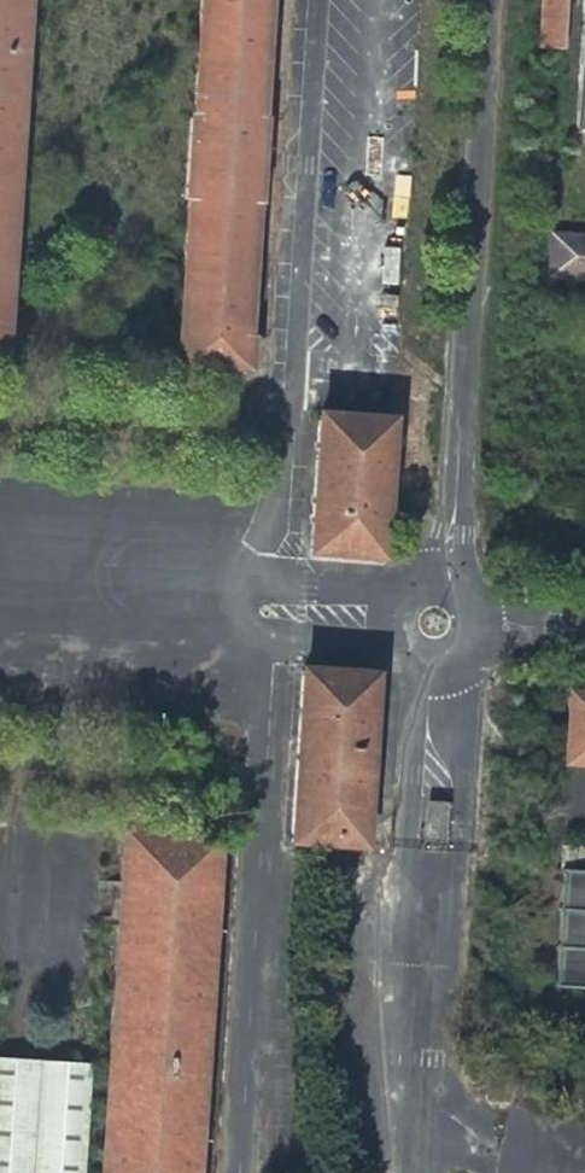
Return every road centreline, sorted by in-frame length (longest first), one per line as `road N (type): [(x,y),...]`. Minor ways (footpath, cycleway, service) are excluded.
road 1 (unclassified): [(402,1172),(433,625)]

